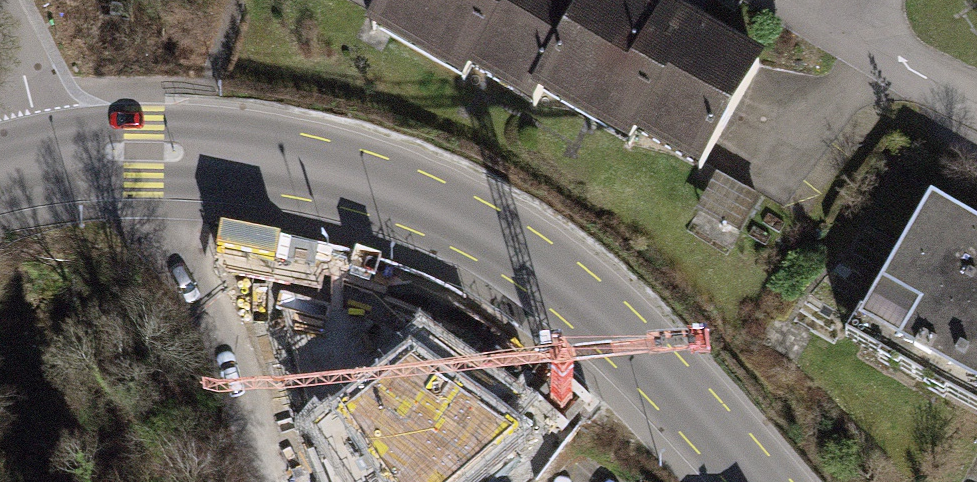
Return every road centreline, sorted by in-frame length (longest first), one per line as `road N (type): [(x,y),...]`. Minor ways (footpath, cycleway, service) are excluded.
road 1 (tertiary): [(146,151),(319,171),(422,202),(561,286),(762,481)]
road 2 (residential): [(146,151),(148,210),(159,243),(216,313),(249,384),(269,481)]
road 3 (residential): [(0,1),(44,162)]
road 4 (residential): [(976,100),(865,36)]

